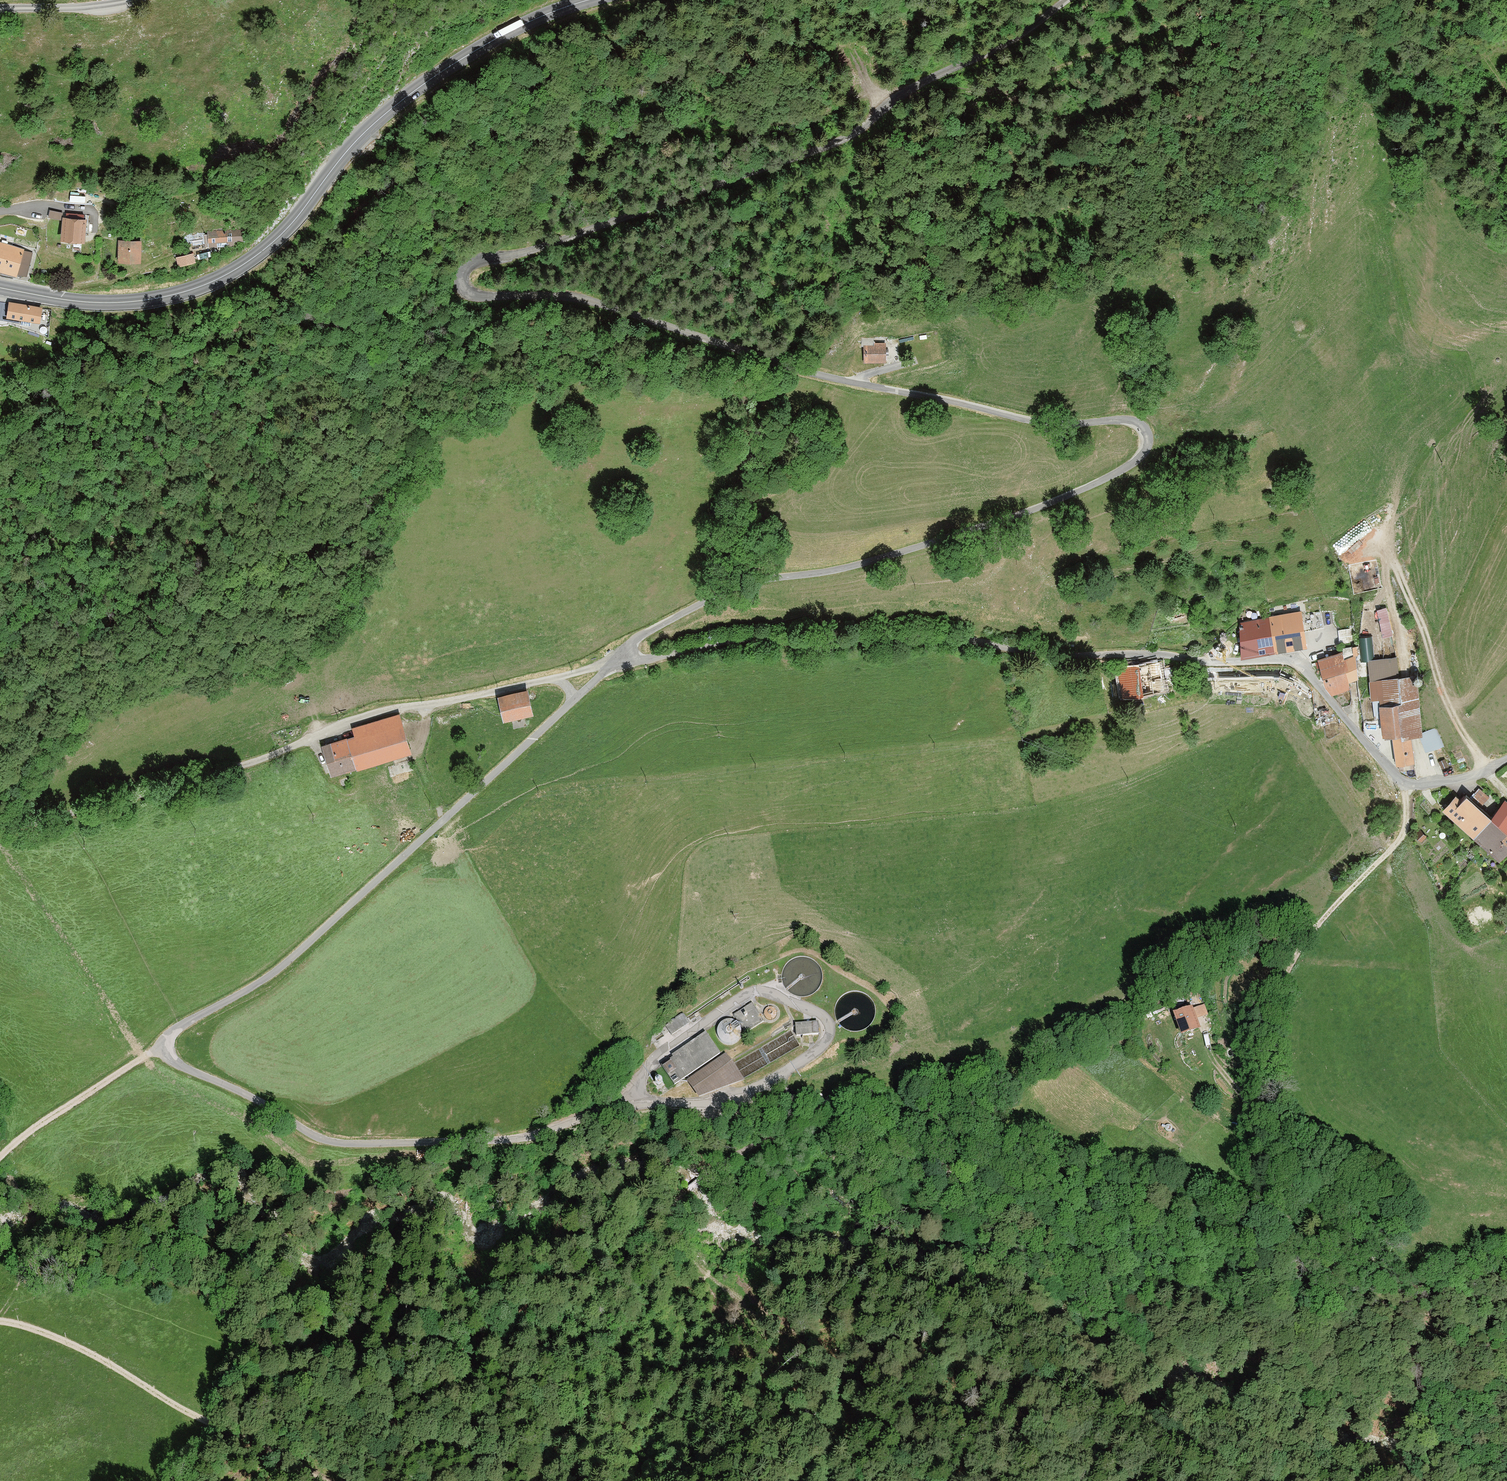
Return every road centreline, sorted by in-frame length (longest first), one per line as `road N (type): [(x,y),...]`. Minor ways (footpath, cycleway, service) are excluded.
road 1 (unclassified): [(615,662),(646,633),(746,583),(878,559),(1088,487),(1139,458),(1147,431),(1124,420),(1040,422),(822,374),(577,298),(473,295),(463,272),(474,261),(535,249),(852,136),(912,89),(1016,38),(1066,0)]
road 2 (unclassified): [(573,701),(289,961),(174,1031),(168,1055),(312,1135),(357,1144),(515,1139),(629,1106),(697,1102),(769,1081)]
road 3 (unclassified): [(1506,759),(1458,779),(1400,778),(1292,661),(1053,657),(940,635),(733,640),(615,662)]
road 4 (secondary): [(586,0),(458,60),(393,106),(295,222),(222,277),(130,302),(0,288)]
road 5 (track): [(673,1213),(685,1255),(771,1330),(923,1337),(974,1362),(1151,1480)]
road 6 (unclassified): [(0,826),(193,780),(369,714),(554,678)]
road 7 (track): [(1333,907),(1309,933),(1270,1008),(1263,1061),(1269,1110),(1256,1111),(1227,1077),(1207,1031)]
road 8 (track): [(0,1321),(87,1351),(285,1461)]
road 9 (track): [(1485,770),(1450,709),(1385,531)]
road 10 (track): [(166,1047),(0,1156)]
road 11 (track): [(673,1213),(704,1178),(785,1132),(800,1099)]
road 12 (track): [(1410,782),(1404,833),(1333,907)]
road 13 (residential): [(0,8),(130,0)]

